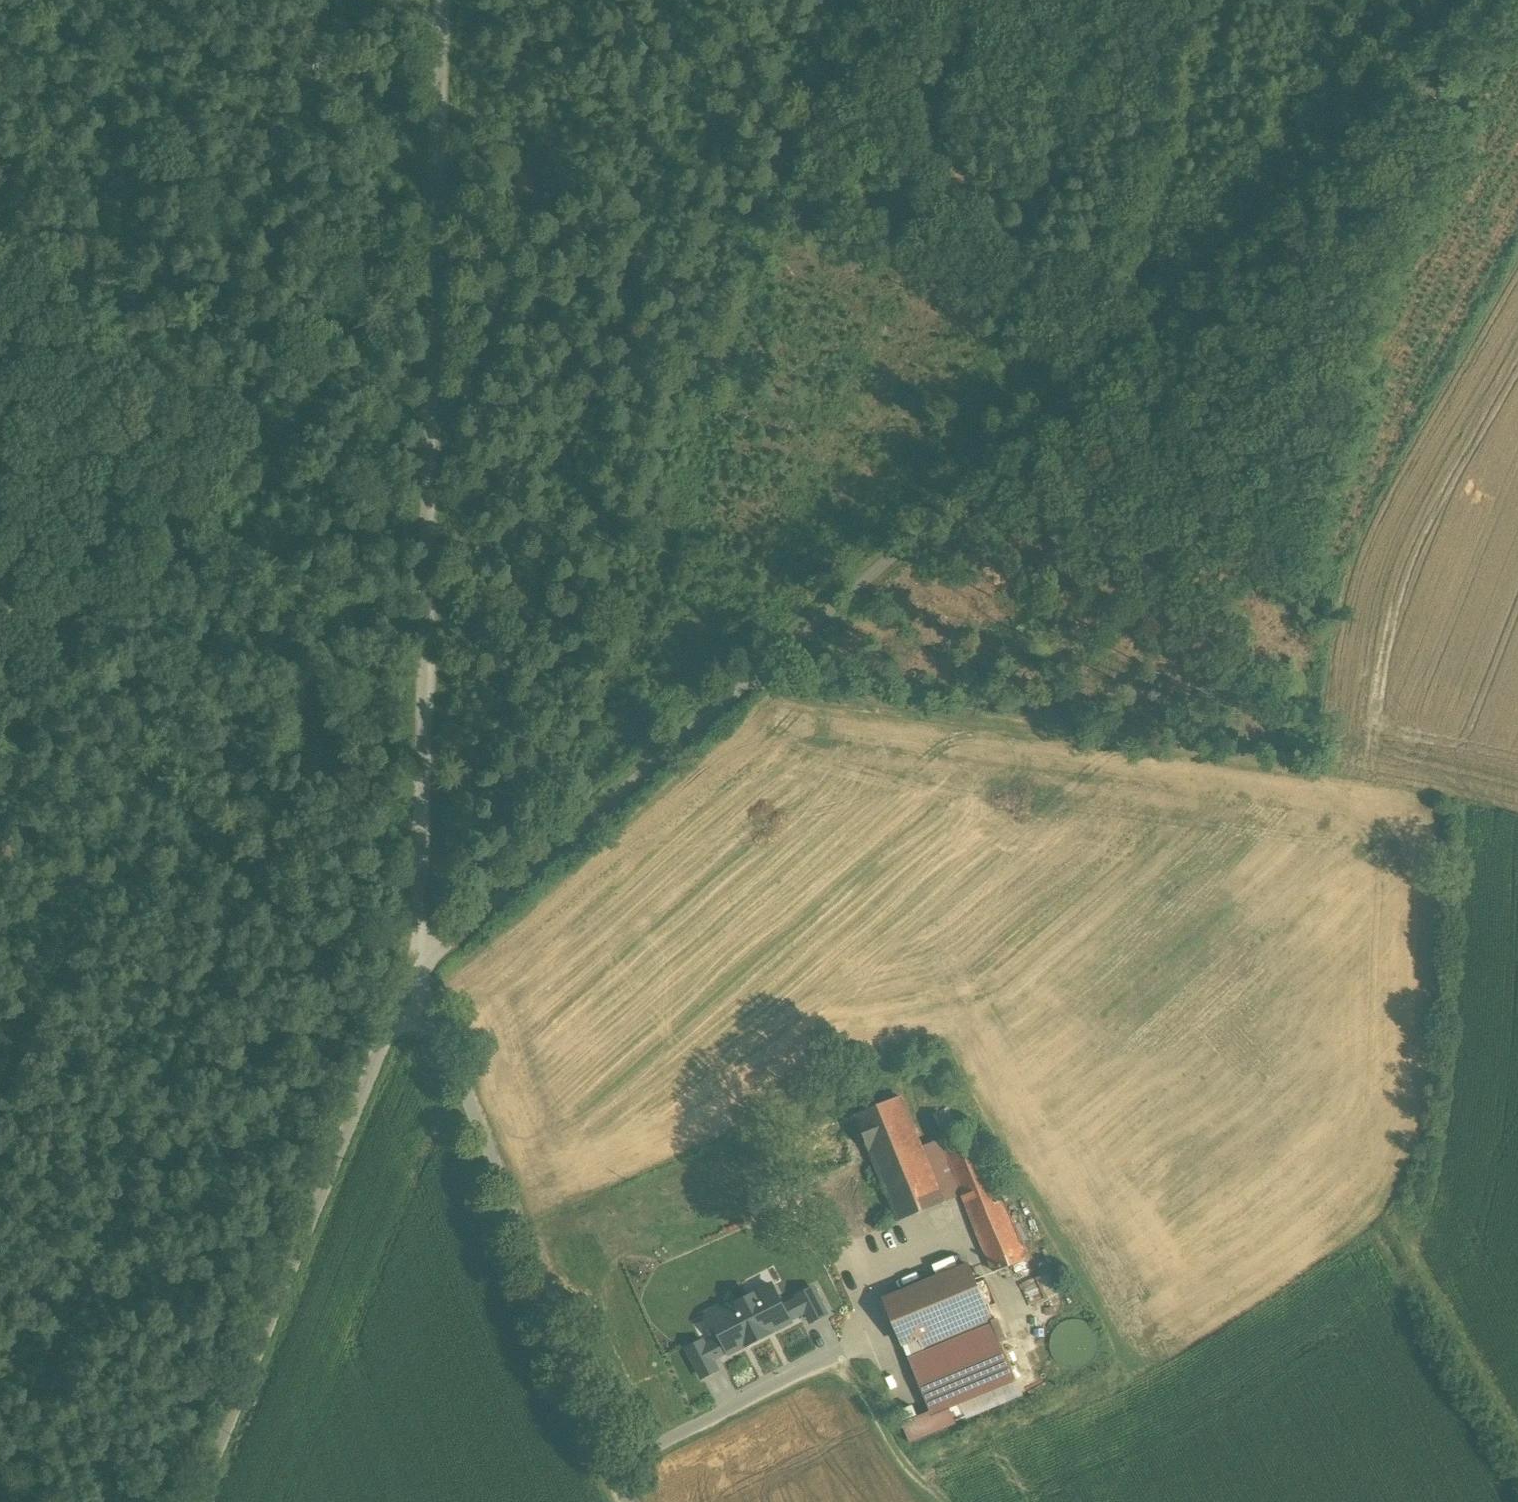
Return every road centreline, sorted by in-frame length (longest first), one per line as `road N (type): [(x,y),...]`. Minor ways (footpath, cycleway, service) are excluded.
road 1 (unclassified): [(1508,0),(1324,174),(456,937),(415,988)]
road 2 (track): [(415,988),(440,0)]
road 3 (unclassified): [(415,988),(374,1067),(194,1501)]
road 4 (unclassified): [(415,988),(465,1090),(627,1501)]

